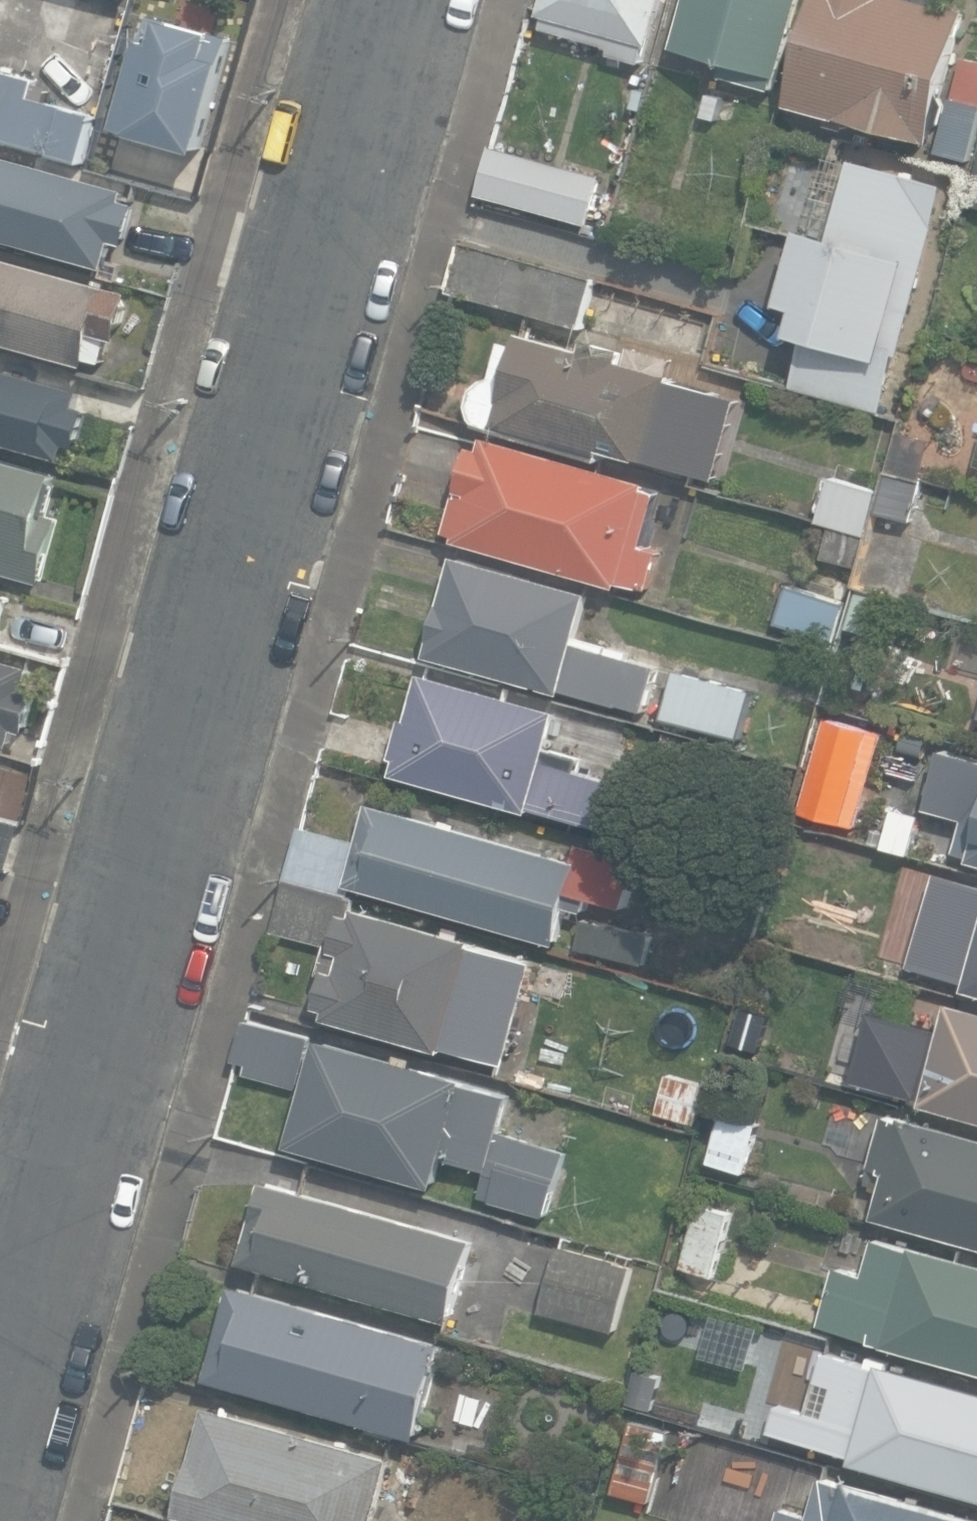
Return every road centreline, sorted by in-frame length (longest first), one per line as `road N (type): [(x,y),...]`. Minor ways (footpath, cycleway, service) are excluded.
road 1 (residential): [(399,0),(0,1378)]

